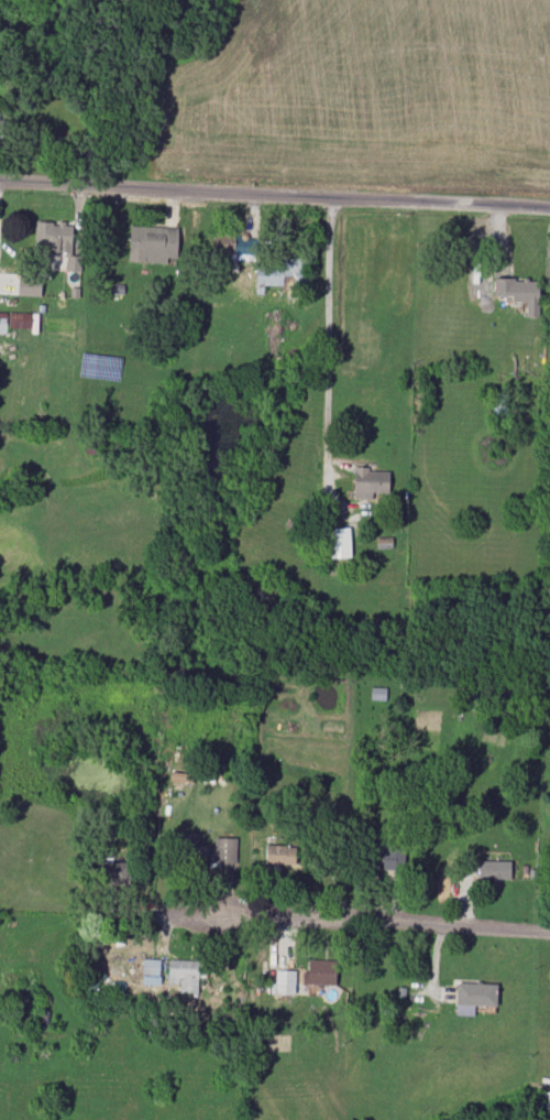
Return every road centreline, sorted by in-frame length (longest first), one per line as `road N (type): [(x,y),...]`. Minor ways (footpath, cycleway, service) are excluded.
road 1 (residential): [(0,179),(549,207)]
road 2 (residential): [(549,930),(153,910)]

